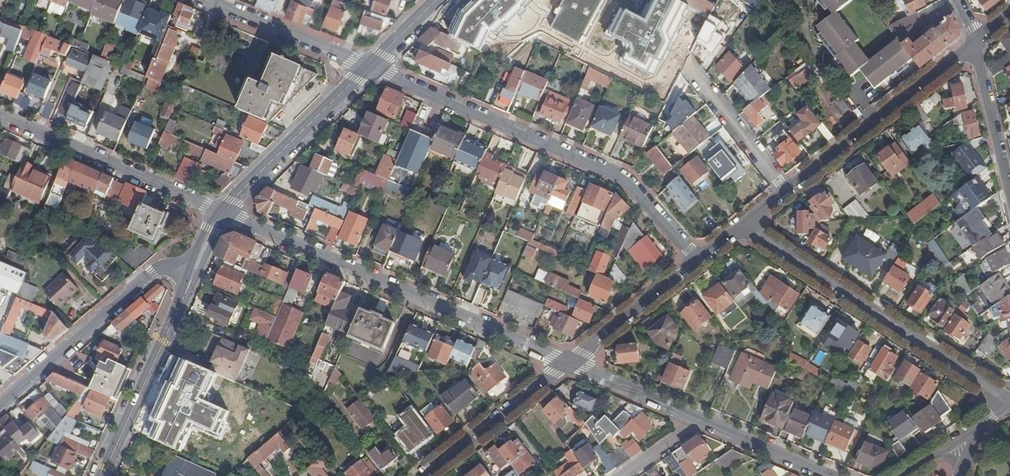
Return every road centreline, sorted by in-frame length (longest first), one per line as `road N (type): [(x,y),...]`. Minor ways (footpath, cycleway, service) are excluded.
road 1 (residential): [(698,262),(626,180),(370,68)]
road 2 (residential): [(222,211),(570,362)]
road 3 (residential): [(742,228),(1009,398)]
road 4 (residential): [(194,274),(172,266),(153,273),(0,403)]
road 5 (residential): [(0,116),(222,211)]
road 6 (residential): [(977,43),(787,192)]
road 7 (secondary): [(102,475),(194,274)]
road 8 (secondary): [(222,211),(370,68)]
road 9 (residential): [(570,362),(426,475)]
road 10 (residential): [(698,262),(570,362)]
road 11 (residential): [(690,68),(787,192)]
road 12 (residential): [(1009,185),(977,43)]
road 13 (residential): [(570,362),(703,421)]
road 14 (residential): [(703,421),(828,475)]

